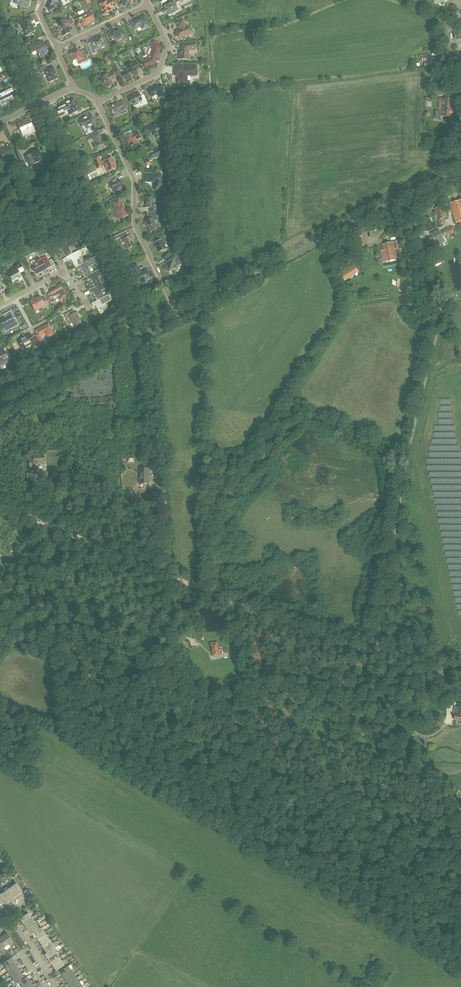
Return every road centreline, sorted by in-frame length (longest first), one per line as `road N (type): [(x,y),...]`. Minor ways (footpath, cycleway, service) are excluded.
road 1 (unclassified): [(377,650),(442,311),(390,205)]
road 2 (track): [(377,650),(340,646),(0,505)]
road 3 (tertiary): [(179,315),(390,205)]
road 4 (track): [(137,314),(36,104)]
road 5 (tertiary): [(6,403),(179,315)]
road 6 (residential): [(179,315),(136,226),(135,182),(124,156)]
road 7 (residential): [(445,156),(459,112),(445,19),(452,0)]
road 8 (residential): [(98,101),(159,71),(167,46),(148,5)]

